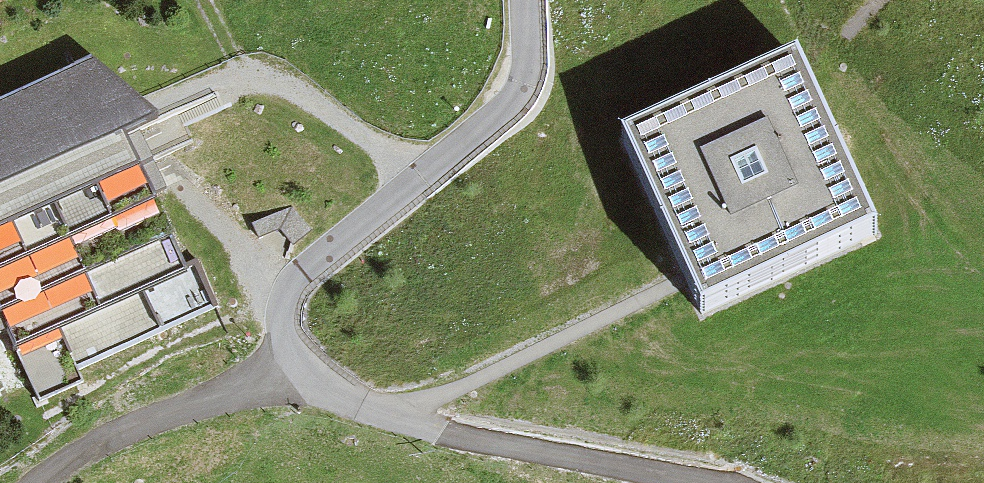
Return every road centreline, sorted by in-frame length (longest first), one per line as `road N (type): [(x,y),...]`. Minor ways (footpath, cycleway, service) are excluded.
road 1 (track): [(301,364),(283,311),(295,280),(507,106),(523,78),(526,0)]
road 2 (track): [(682,482),(384,414),(339,396),(301,364)]
road 3 (track): [(36,482),(98,441),(301,364)]

